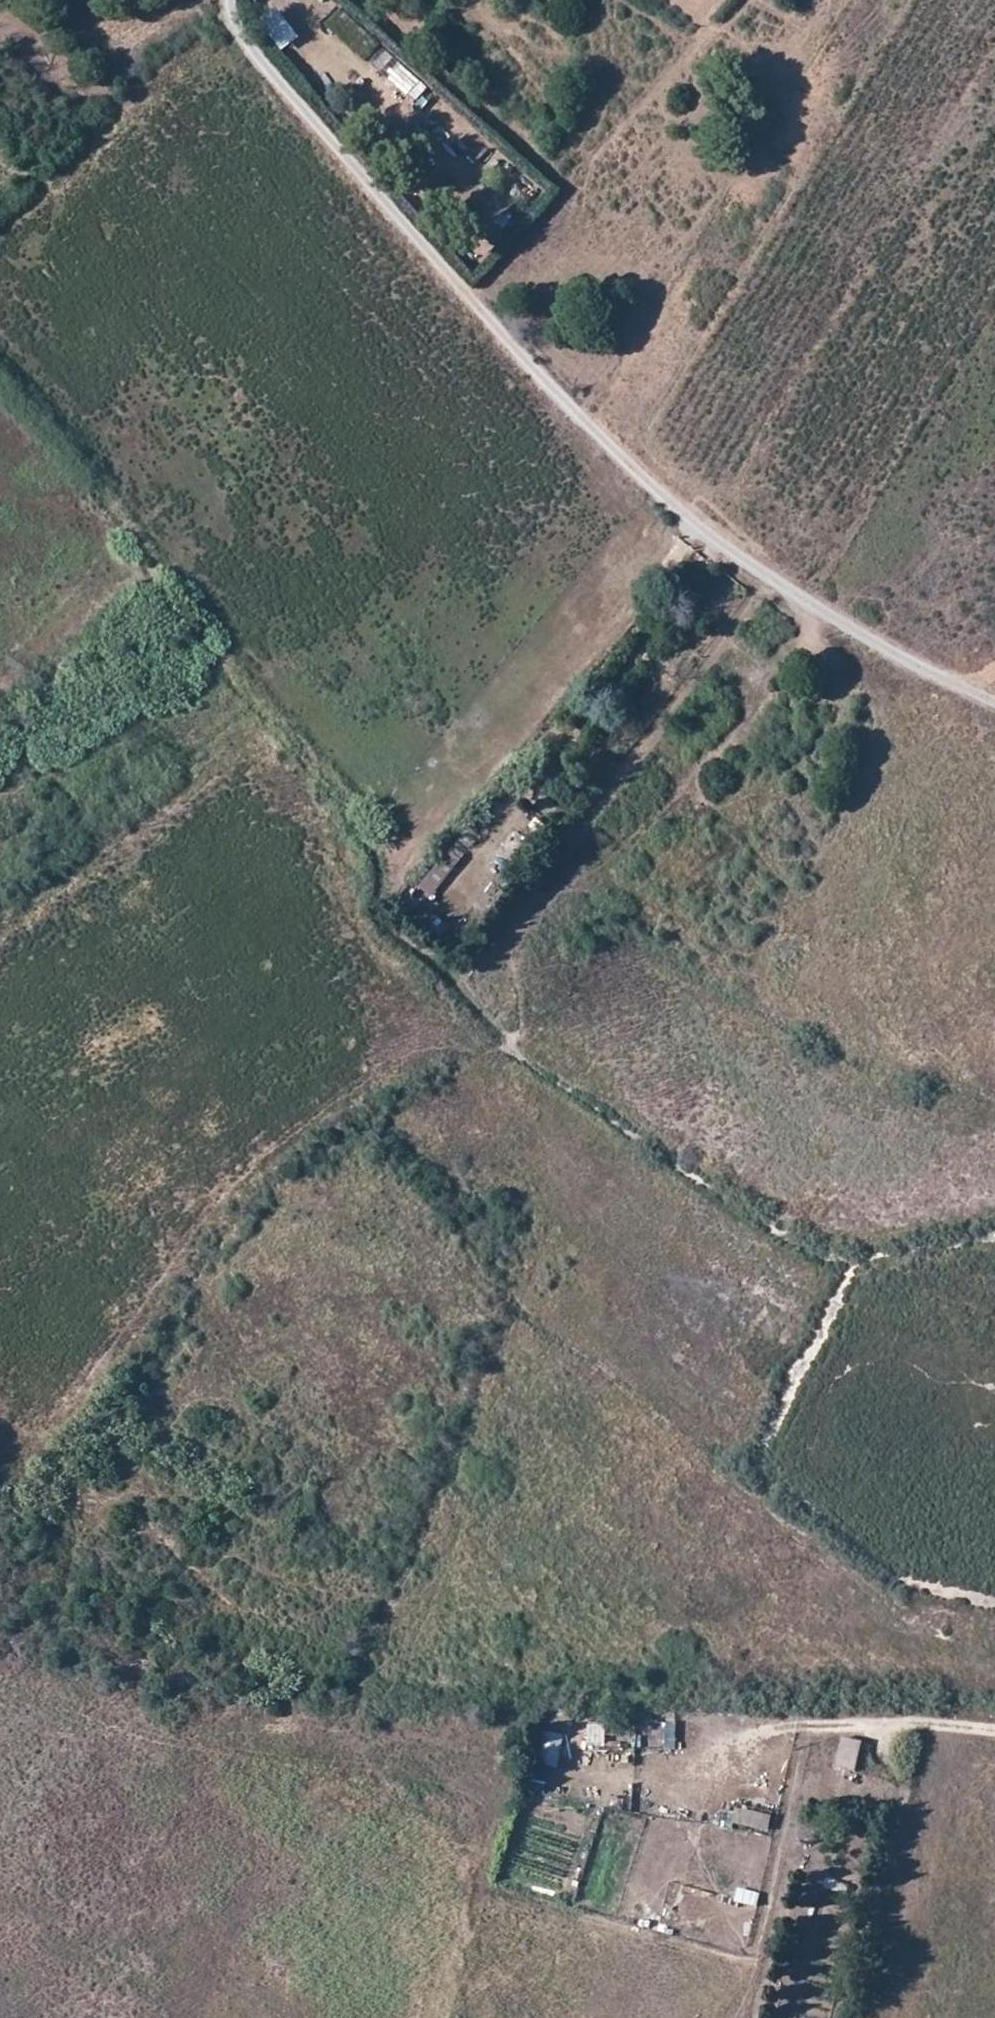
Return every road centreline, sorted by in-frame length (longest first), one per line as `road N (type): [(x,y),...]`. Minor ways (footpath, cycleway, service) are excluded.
road 1 (track): [(232,0),(248,35),(308,106),(647,483),(761,575),(994,704)]

